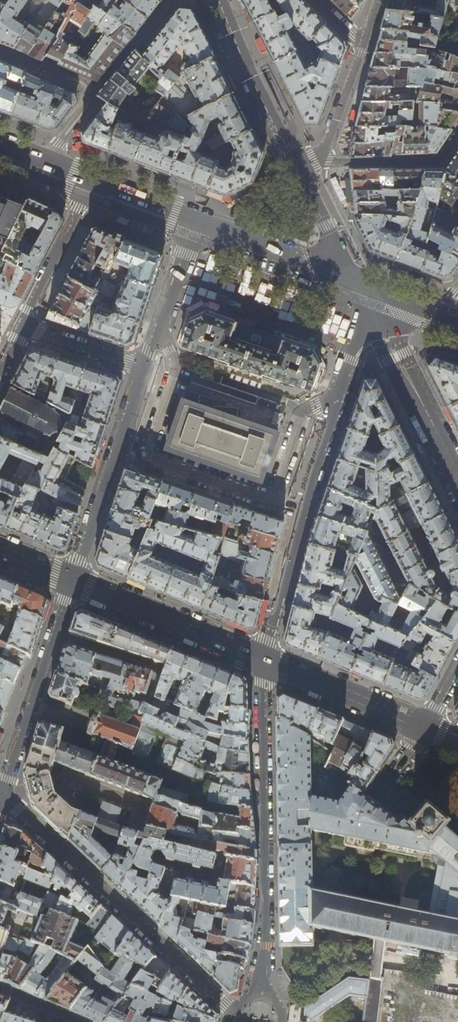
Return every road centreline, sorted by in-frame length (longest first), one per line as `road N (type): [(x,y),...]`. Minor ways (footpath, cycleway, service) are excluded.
road 1 (residential): [(376,288),(266,663)]
road 2 (residential): [(266,663),(261,986)]
road 3 (residential): [(235,1014),(1,799)]
road 4 (residential): [(1,799),(72,580)]
road 5 (residential): [(72,580),(144,366)]
road 6 (tertiary): [(72,580),(266,663)]
road 7 (secondary): [(457,473),(389,339),(399,296)]
road 8 (secondary): [(300,173),(219,0)]
road 9 (residential): [(0,47),(91,93),(47,160)]
road 10 (tertiary): [(266,663),(425,729)]
road 11 (residential): [(23,328),(92,178)]
road 12 (residential): [(144,366),(197,219)]
road 13 (residential): [(457,140),(436,162),(321,162)]
road 14 (residential): [(144,366),(23,328)]
road 15 (residential): [(321,162),(364,44)]
road 16 (secondary): [(357,281),(300,173)]

